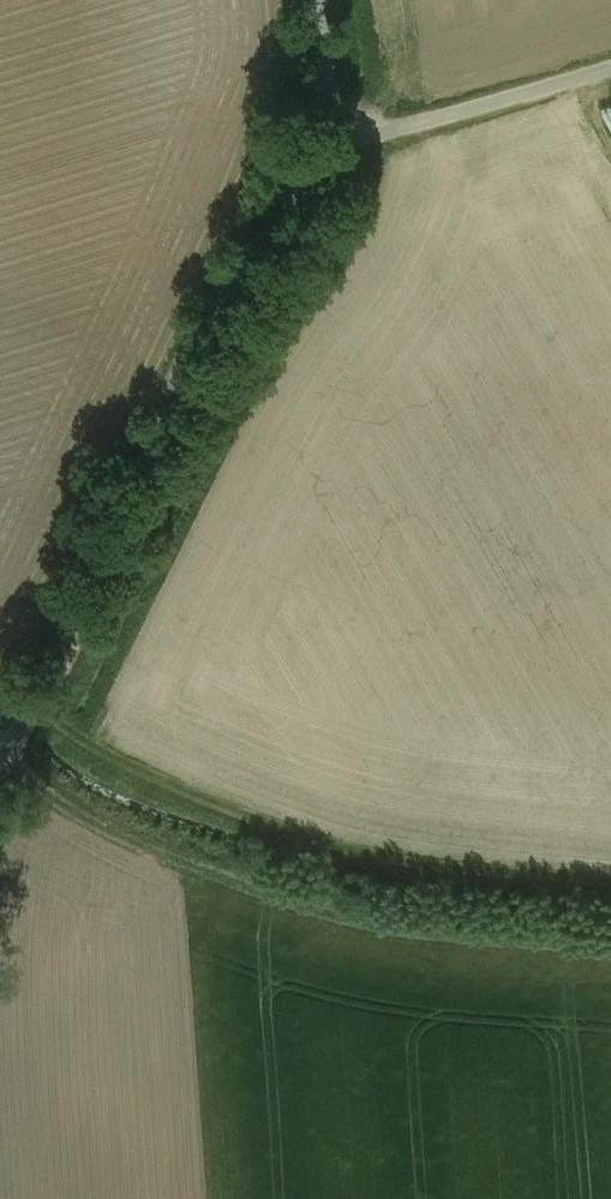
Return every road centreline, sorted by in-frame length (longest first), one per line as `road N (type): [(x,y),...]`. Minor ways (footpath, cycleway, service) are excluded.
road 1 (unclassified): [(330,137),(0,773)]
road 2 (track): [(6,761),(43,791),(153,849),(326,909),(413,930),(610,948)]
road 3 (unclassified): [(330,137),(403,128),(610,67)]
road 4 (unclassified): [(314,0),(330,137)]

